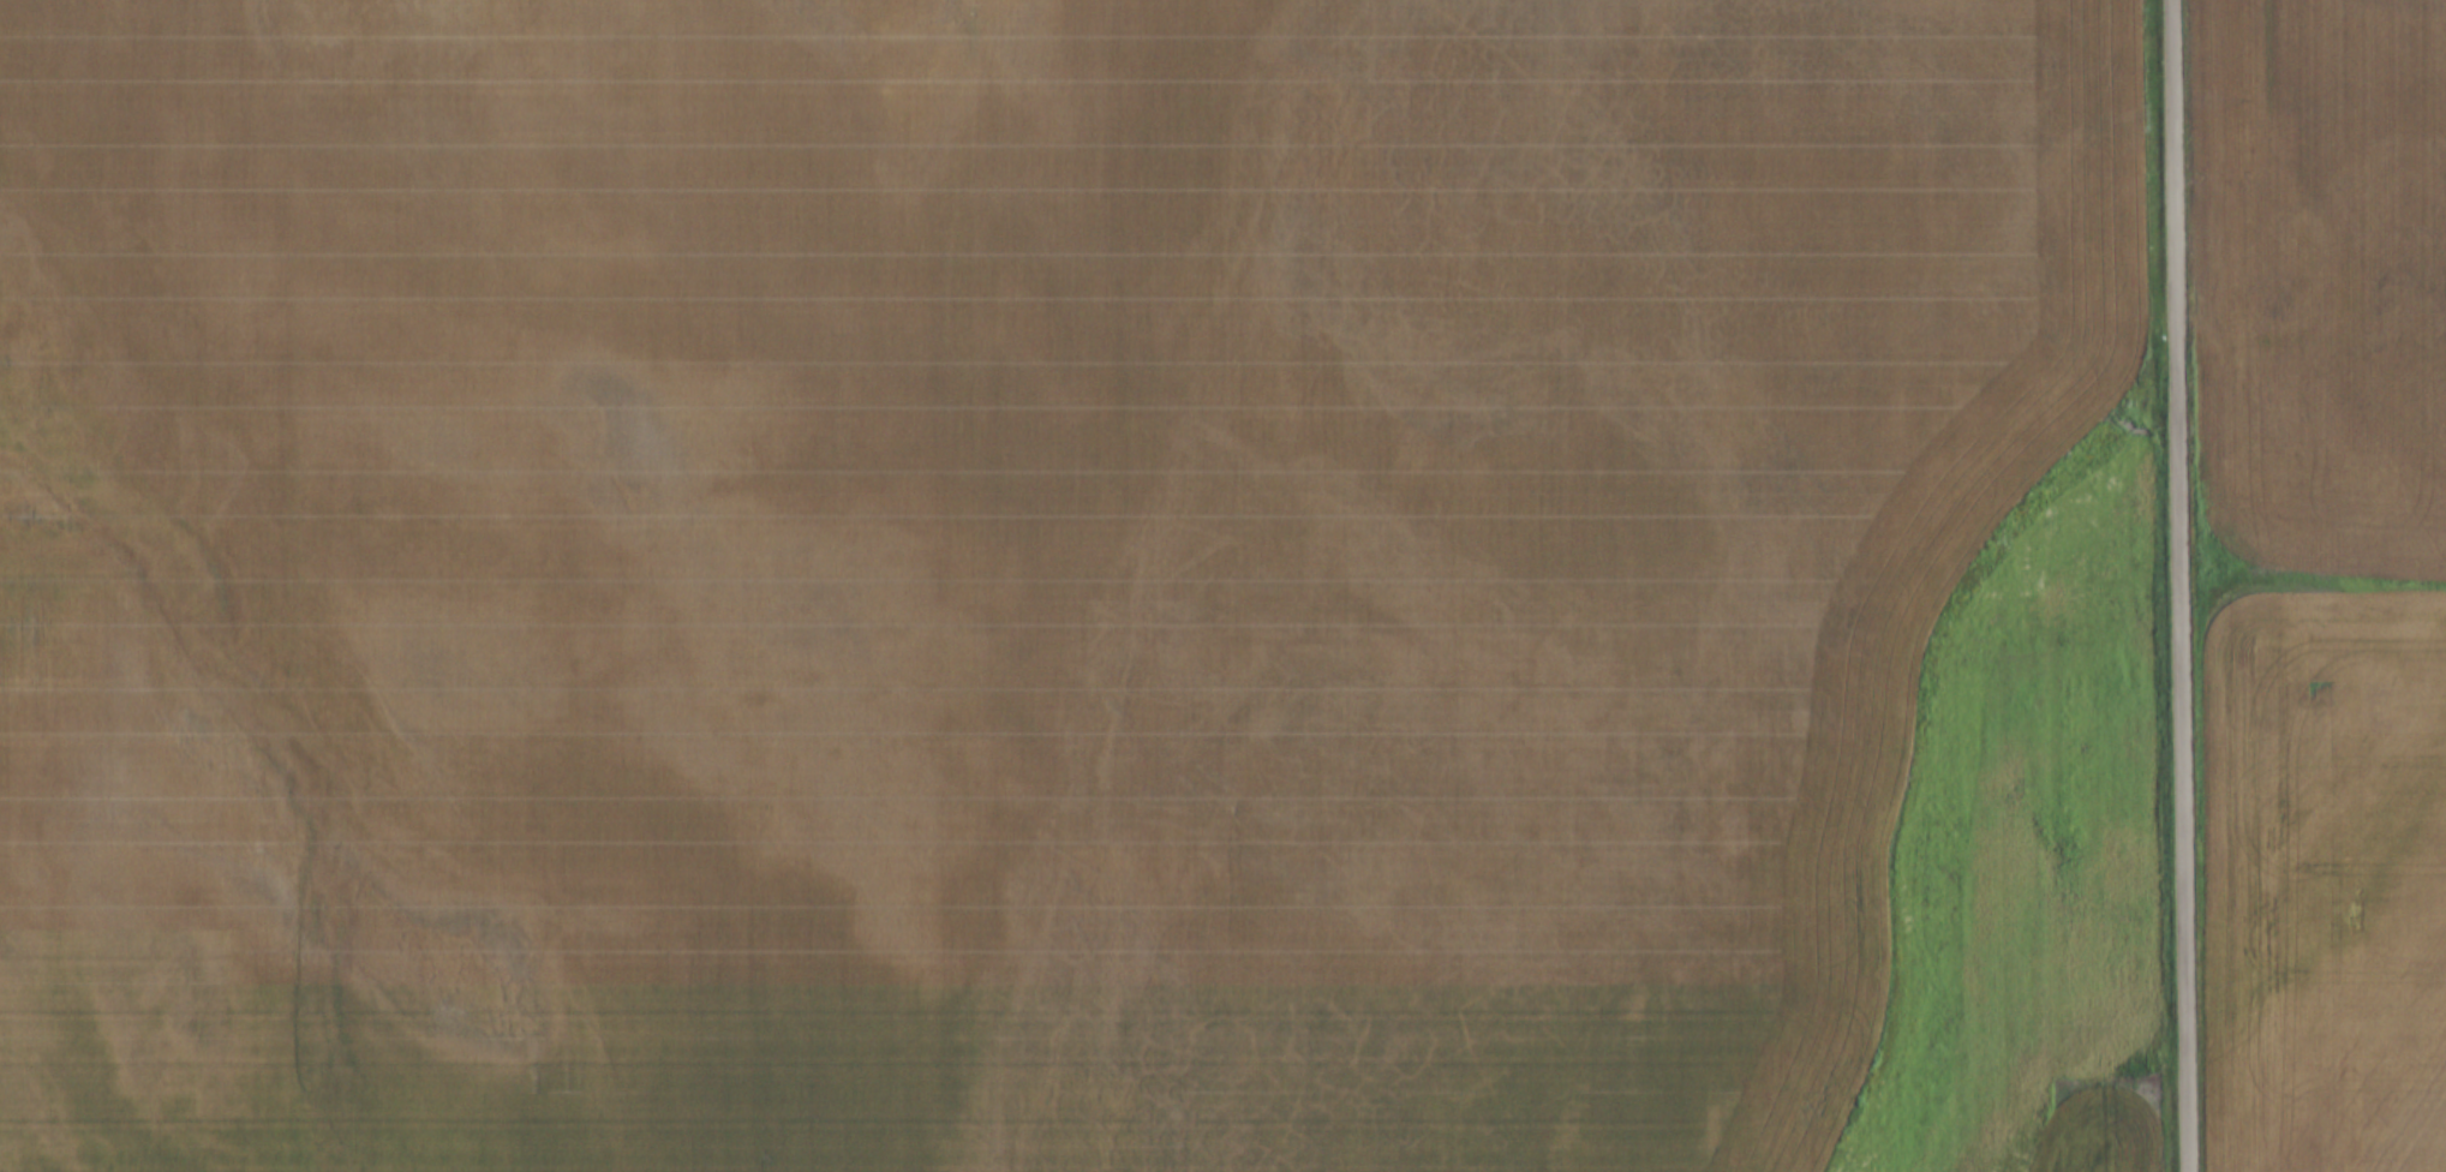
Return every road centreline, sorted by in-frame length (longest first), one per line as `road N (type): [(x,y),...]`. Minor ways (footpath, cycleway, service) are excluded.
road 1 (track): [(2188,1171),(2171,0)]

